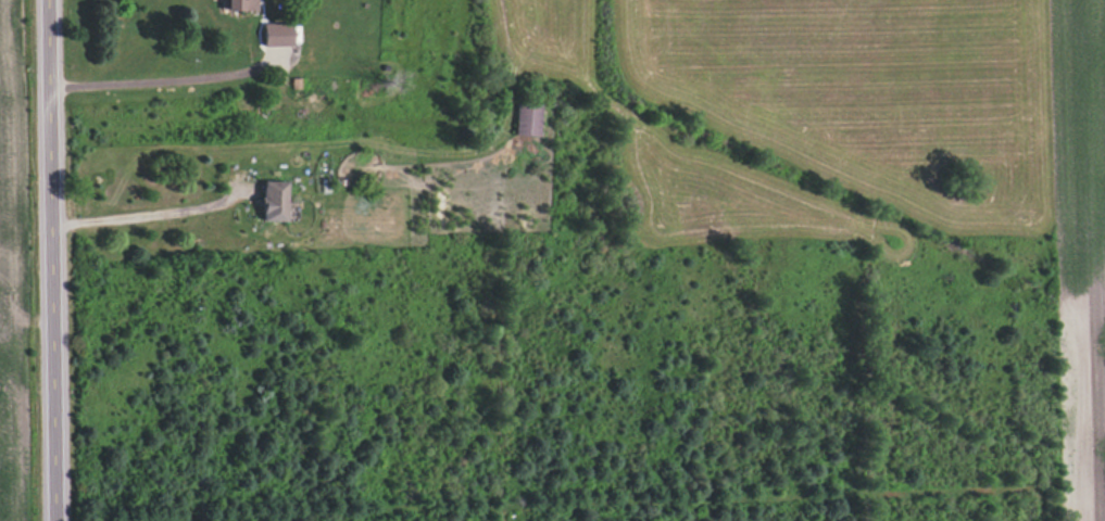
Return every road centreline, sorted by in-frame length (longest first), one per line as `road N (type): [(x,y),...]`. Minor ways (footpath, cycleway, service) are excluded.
road 1 (tertiary): [(49,0),(54,520)]

